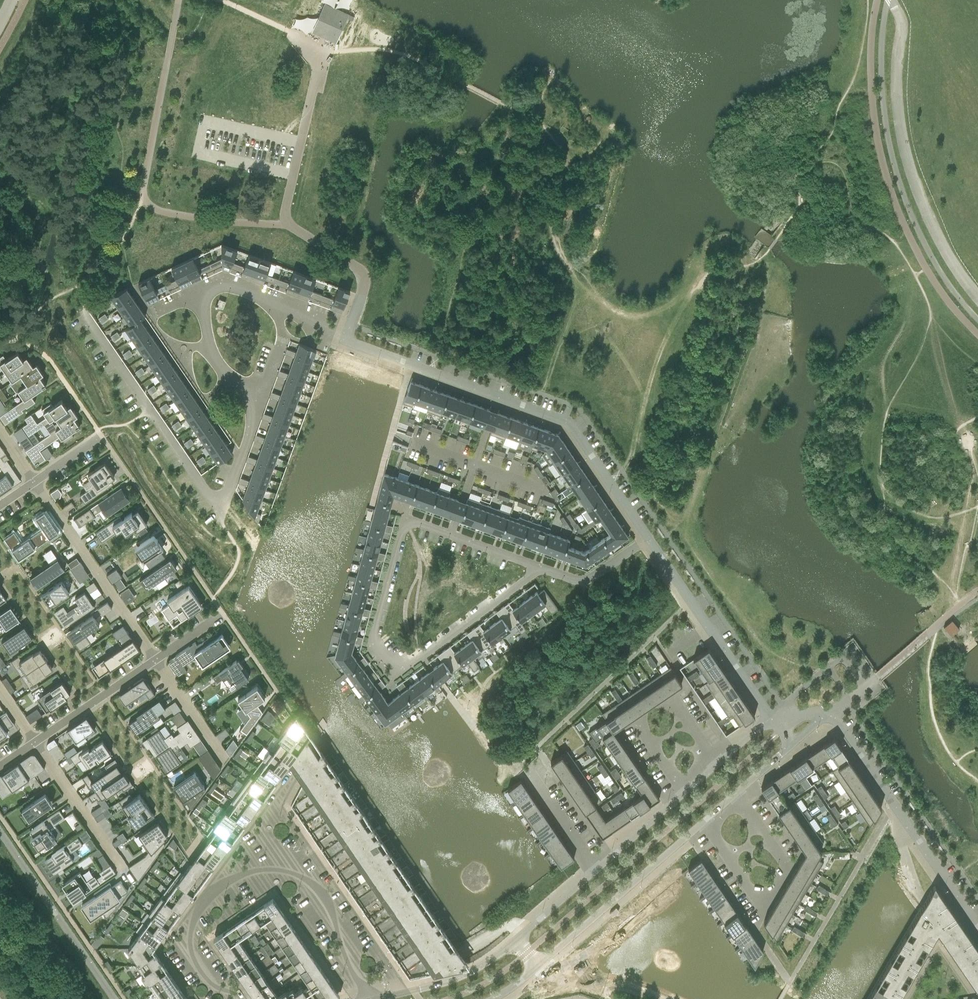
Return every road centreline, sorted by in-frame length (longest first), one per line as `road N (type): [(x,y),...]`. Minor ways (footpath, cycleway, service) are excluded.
road 1 (residential): [(654,534),(575,413),(349,330)]
road 2 (residential): [(370,998),(316,887),(293,873),(263,870),(223,884),(199,909),(191,931),(198,968),(239,998)]
road 3 (residential): [(262,394),(226,502),(214,504),(84,315)]
road 4 (unclassified): [(766,723),(515,941)]
road 5 (residential): [(542,569),(405,519),(372,638),(398,665),(422,657)]
road 6 (unclassified): [(537,967),(786,752)]
road 7 (unclassified): [(830,714),(977,928)]
road 8 (unclassified): [(349,330),(364,278),(285,225),(302,135)]
road 9 (residential): [(781,711),(654,534)]
road 10 (residential): [(37,483),(156,659)]
road 11 (residential): [(114,998),(0,831)]
road 12 (unclassified): [(515,941),(451,979),(373,998)]
road 13 (residential): [(422,657),(542,569)]
road 14 (residential): [(34,744),(156,659)]
road 15 (residential): [(117,866),(34,744)]
road 16 (residential): [(654,534),(588,582),(542,569)]

